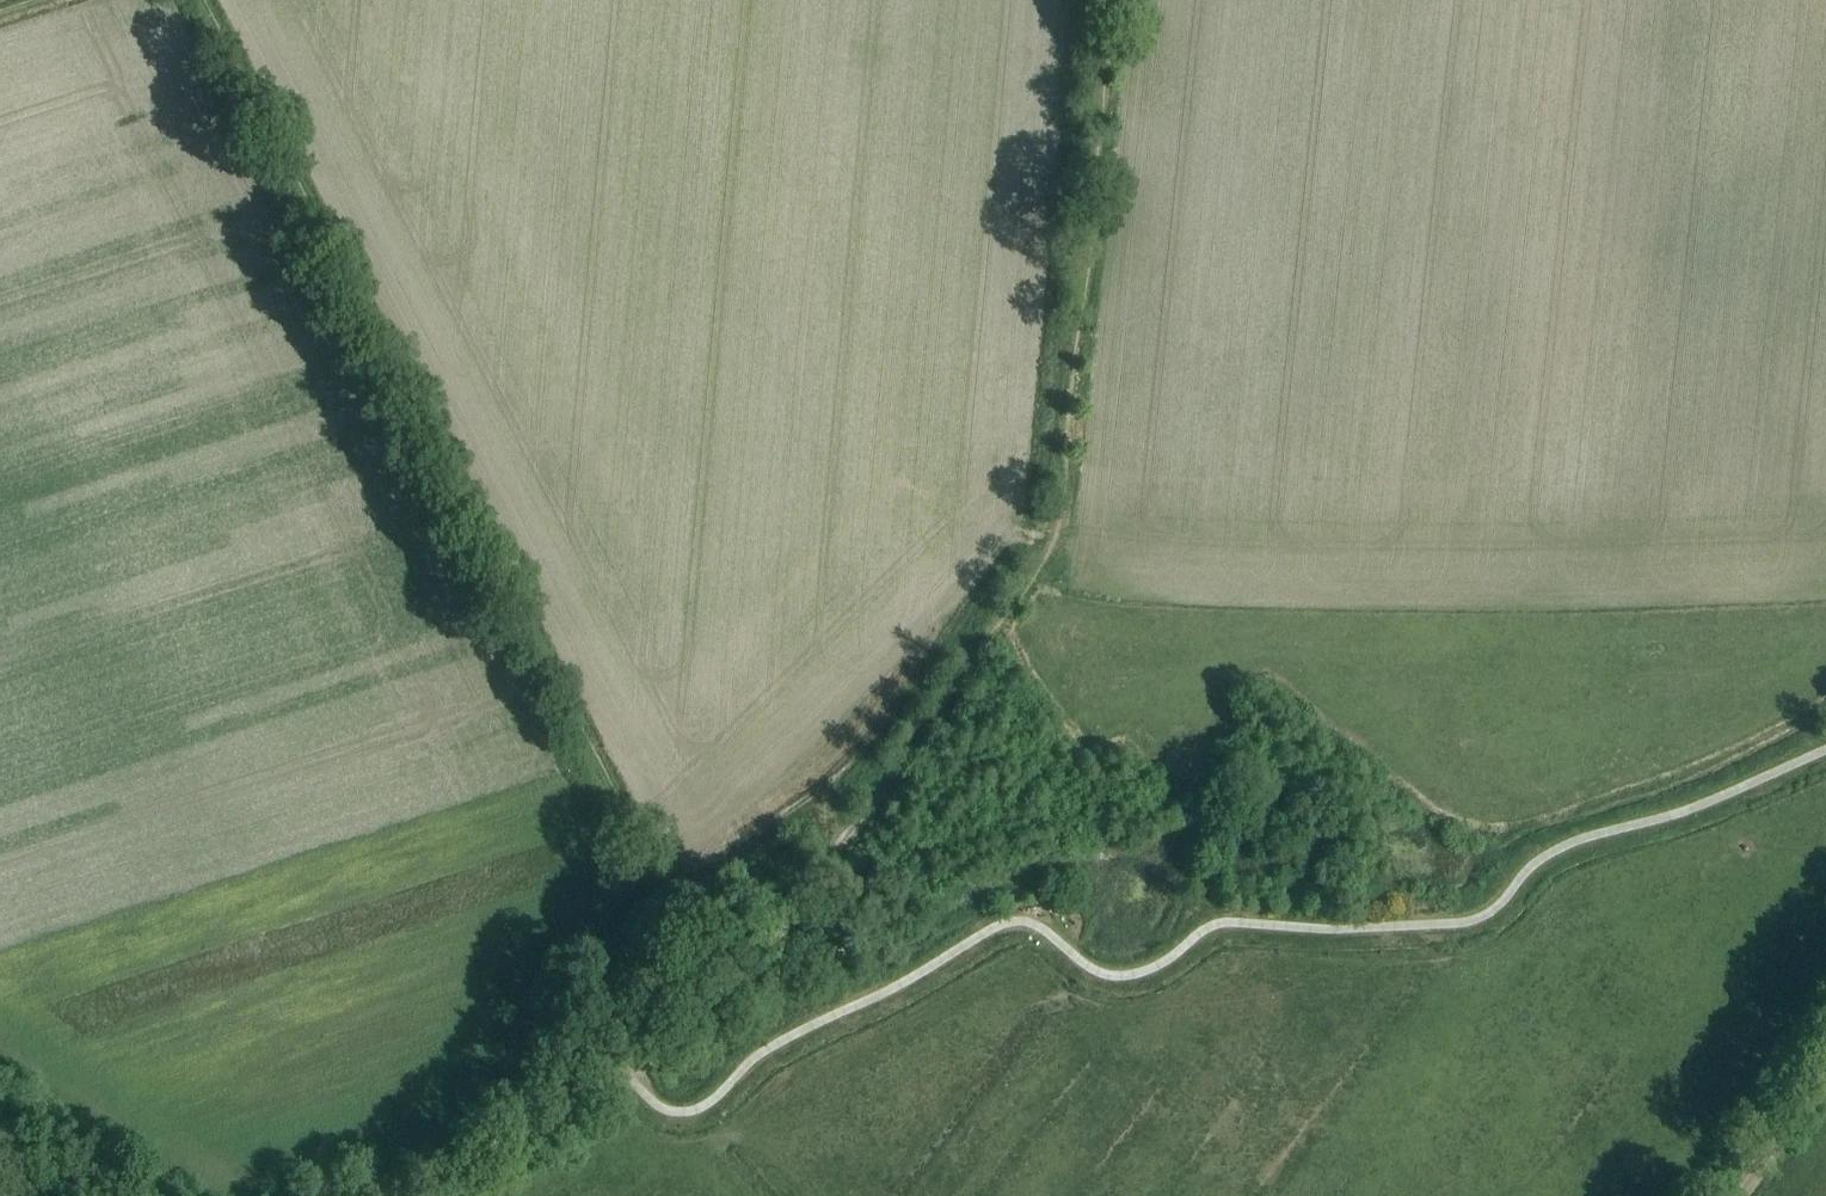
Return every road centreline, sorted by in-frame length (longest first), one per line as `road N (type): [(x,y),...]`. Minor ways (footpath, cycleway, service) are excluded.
road 1 (track): [(759,957),(1037,573),(1063,502),(1111,0)]
road 2 (unclassified): [(367,1195),(531,1134),(577,1095),(628,1076)]
road 3 (track): [(628,1076),(682,1038),(759,957)]
road 4 (track): [(1736,1195),(1825,1076)]

